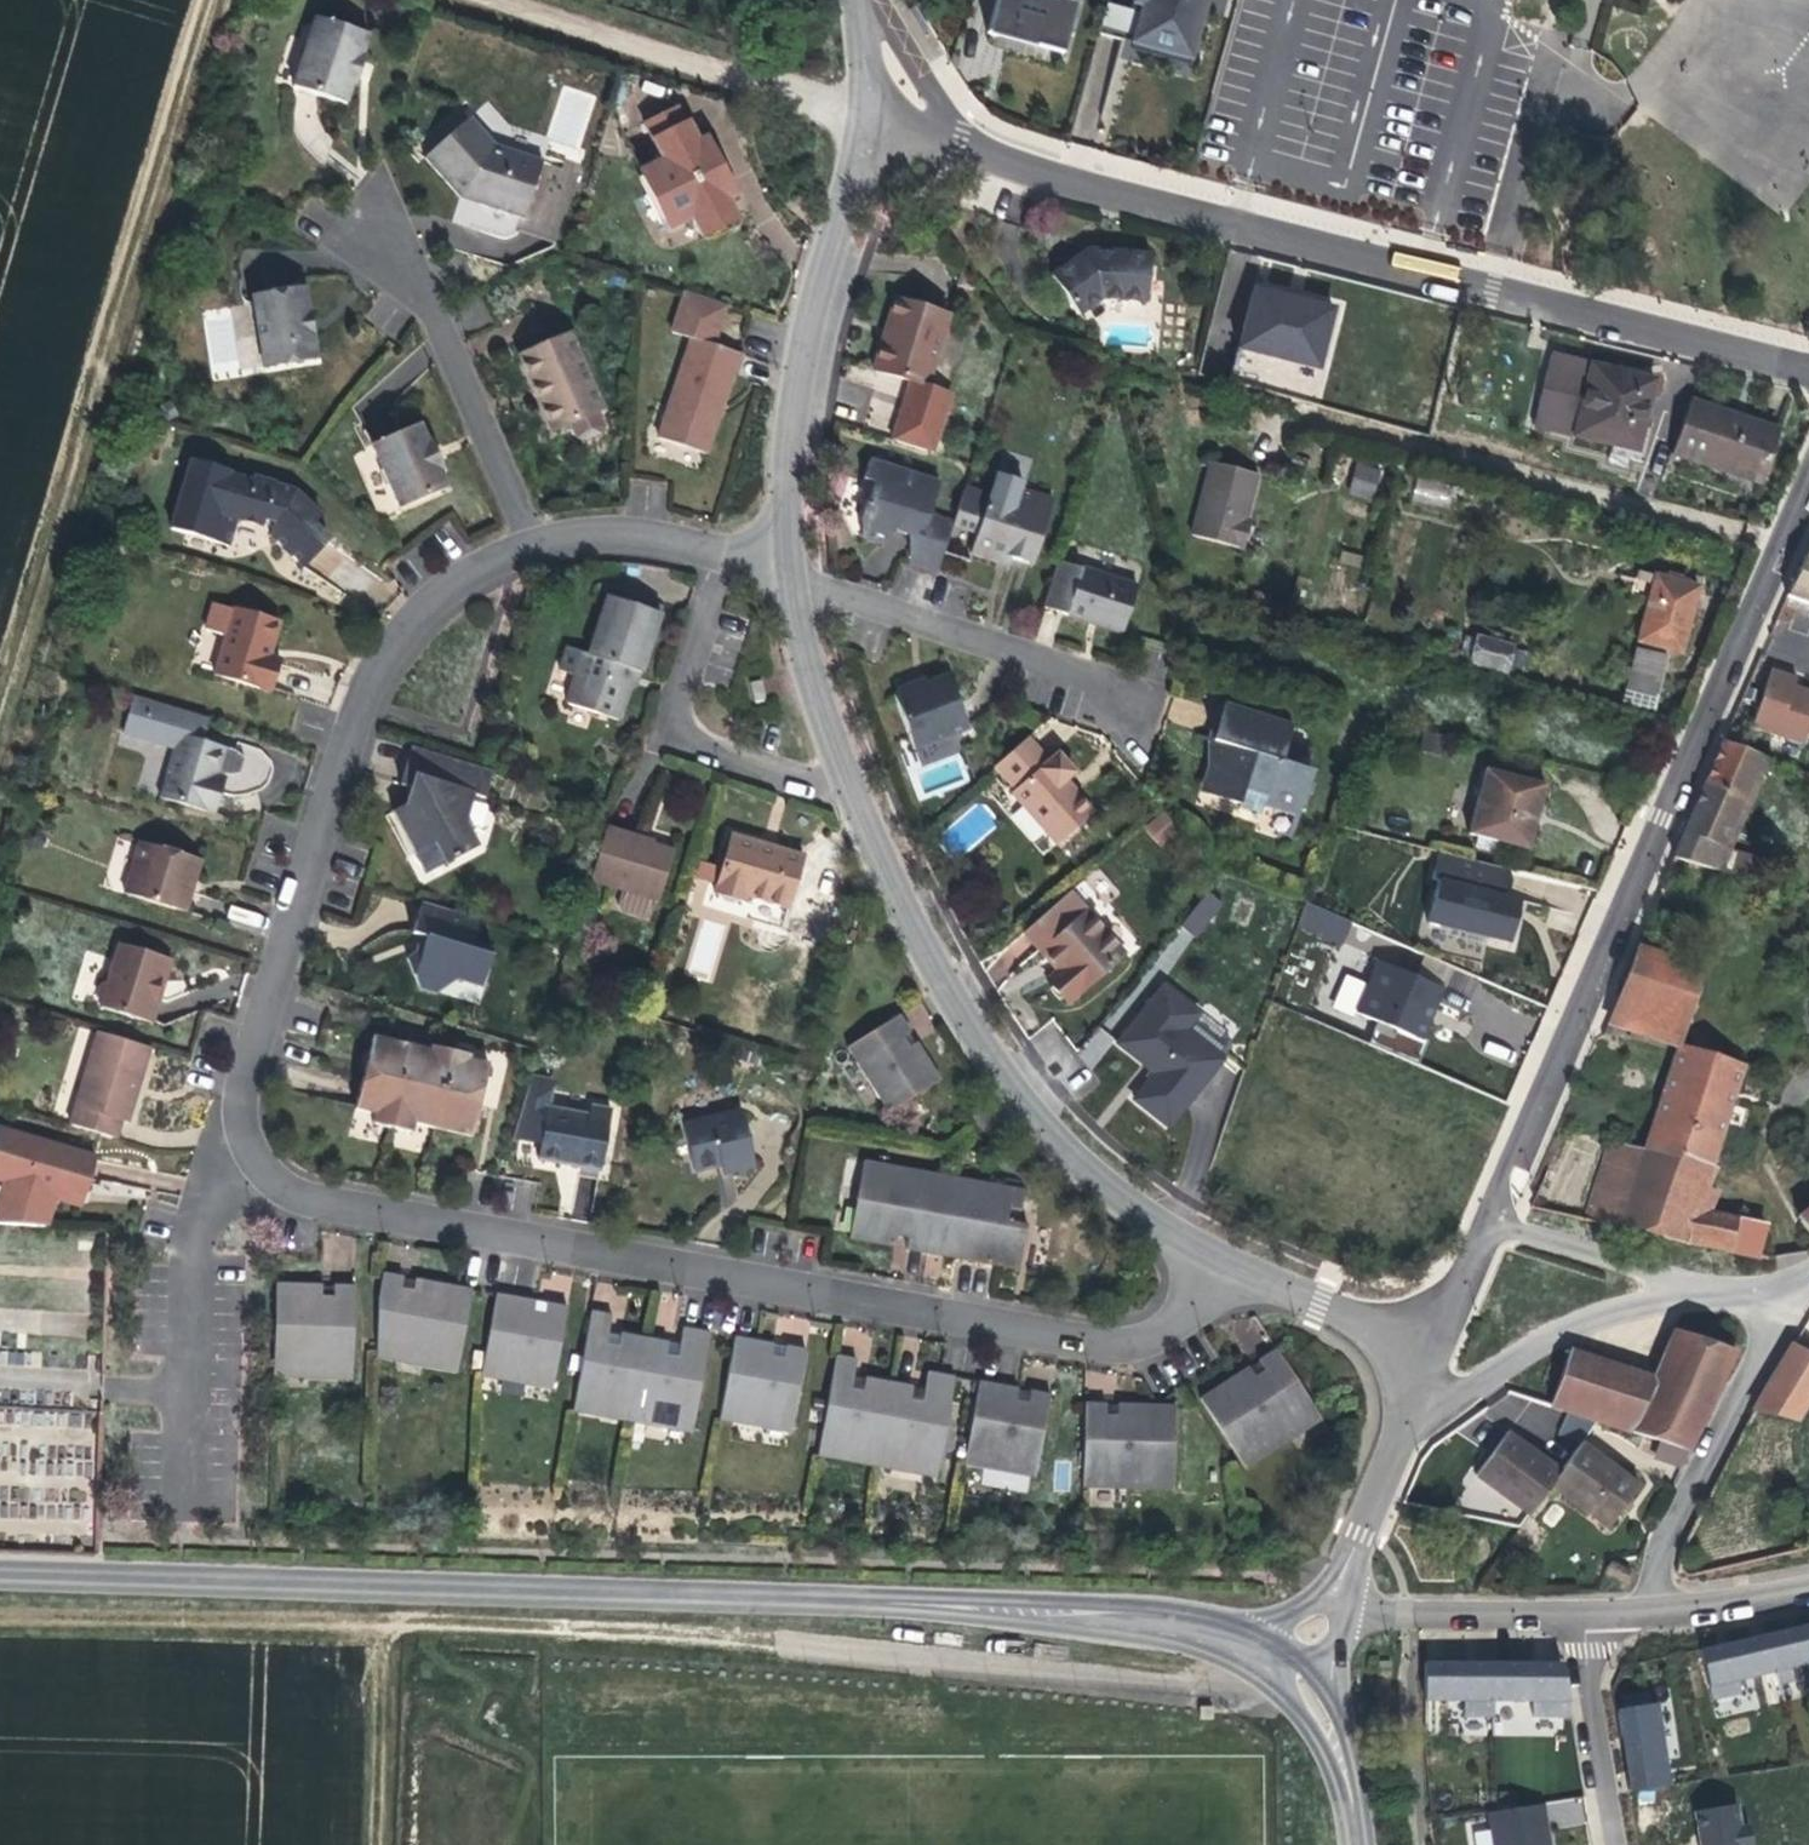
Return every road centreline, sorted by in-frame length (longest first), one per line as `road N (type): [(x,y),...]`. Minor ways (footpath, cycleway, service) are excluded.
road 1 (residential): [(1214,1256),(1170,1313),(1140,1331),(1060,1338),(317,1201),(265,1170),(242,1092),(367,693),(403,631),(436,598),(534,547)]
road 2 (track): [(1304,1683),(1234,1692),(781,1640),(0,1613)]
road 3 (tertiary): [(0,1575),(1124,1604),(1264,1642)]
road 4 (residential): [(795,575),(810,674),(846,784),(901,910),(973,1039),(1039,1126),(1132,1207),(1214,1256)]
road 5 (residential): [(1808,362),(1022,162)]
road 6 (residential): [(1497,1220),(1808,476)]
road 7 (track): [(0,697),(207,0)]
road 8 (residential): [(889,118),(861,176),(811,330),(793,427),(795,575)]
road 9 (track): [(512,0),(889,118)]
road 10 (residential): [(1129,697),(1065,665),(795,575)]
road 11 (residential): [(1632,1604),(1656,1536),(1787,1286)]
road 12 (residential): [(387,231),(445,324),(534,547)]
road 13 (residential): [(1420,1399),(1451,1388),(1562,1320),(1624,1298),(1693,1293)]
road 14 (residential): [(534,547),(623,534),(795,575)]
road 15 (residential): [(1214,1256),(1443,1348)]
road 16 (tertiary): [(1579,1609),(1385,1607),(1337,1597)]
road 17 (residential): [(1579,1609),(1620,1844)]
road 18 (residential): [(1022,162),(946,102),(883,0)]
road 19 (residential): [(1420,1399),(1337,1597)]
road 20 (residential): [(1497,1220),(1643,1262),(1693,1293)]
road 21 (tertiary): [(1808,1582),(1632,1604)]
road 22 (tertiary): [(1357,1844),(1340,1749),(1315,1697)]
road 23 (residential): [(1022,162),(889,118)]
road 24 (residential): [(1497,1220),(1443,1348)]
road 25 (residential): [(864,0),(868,60),(889,118)]

